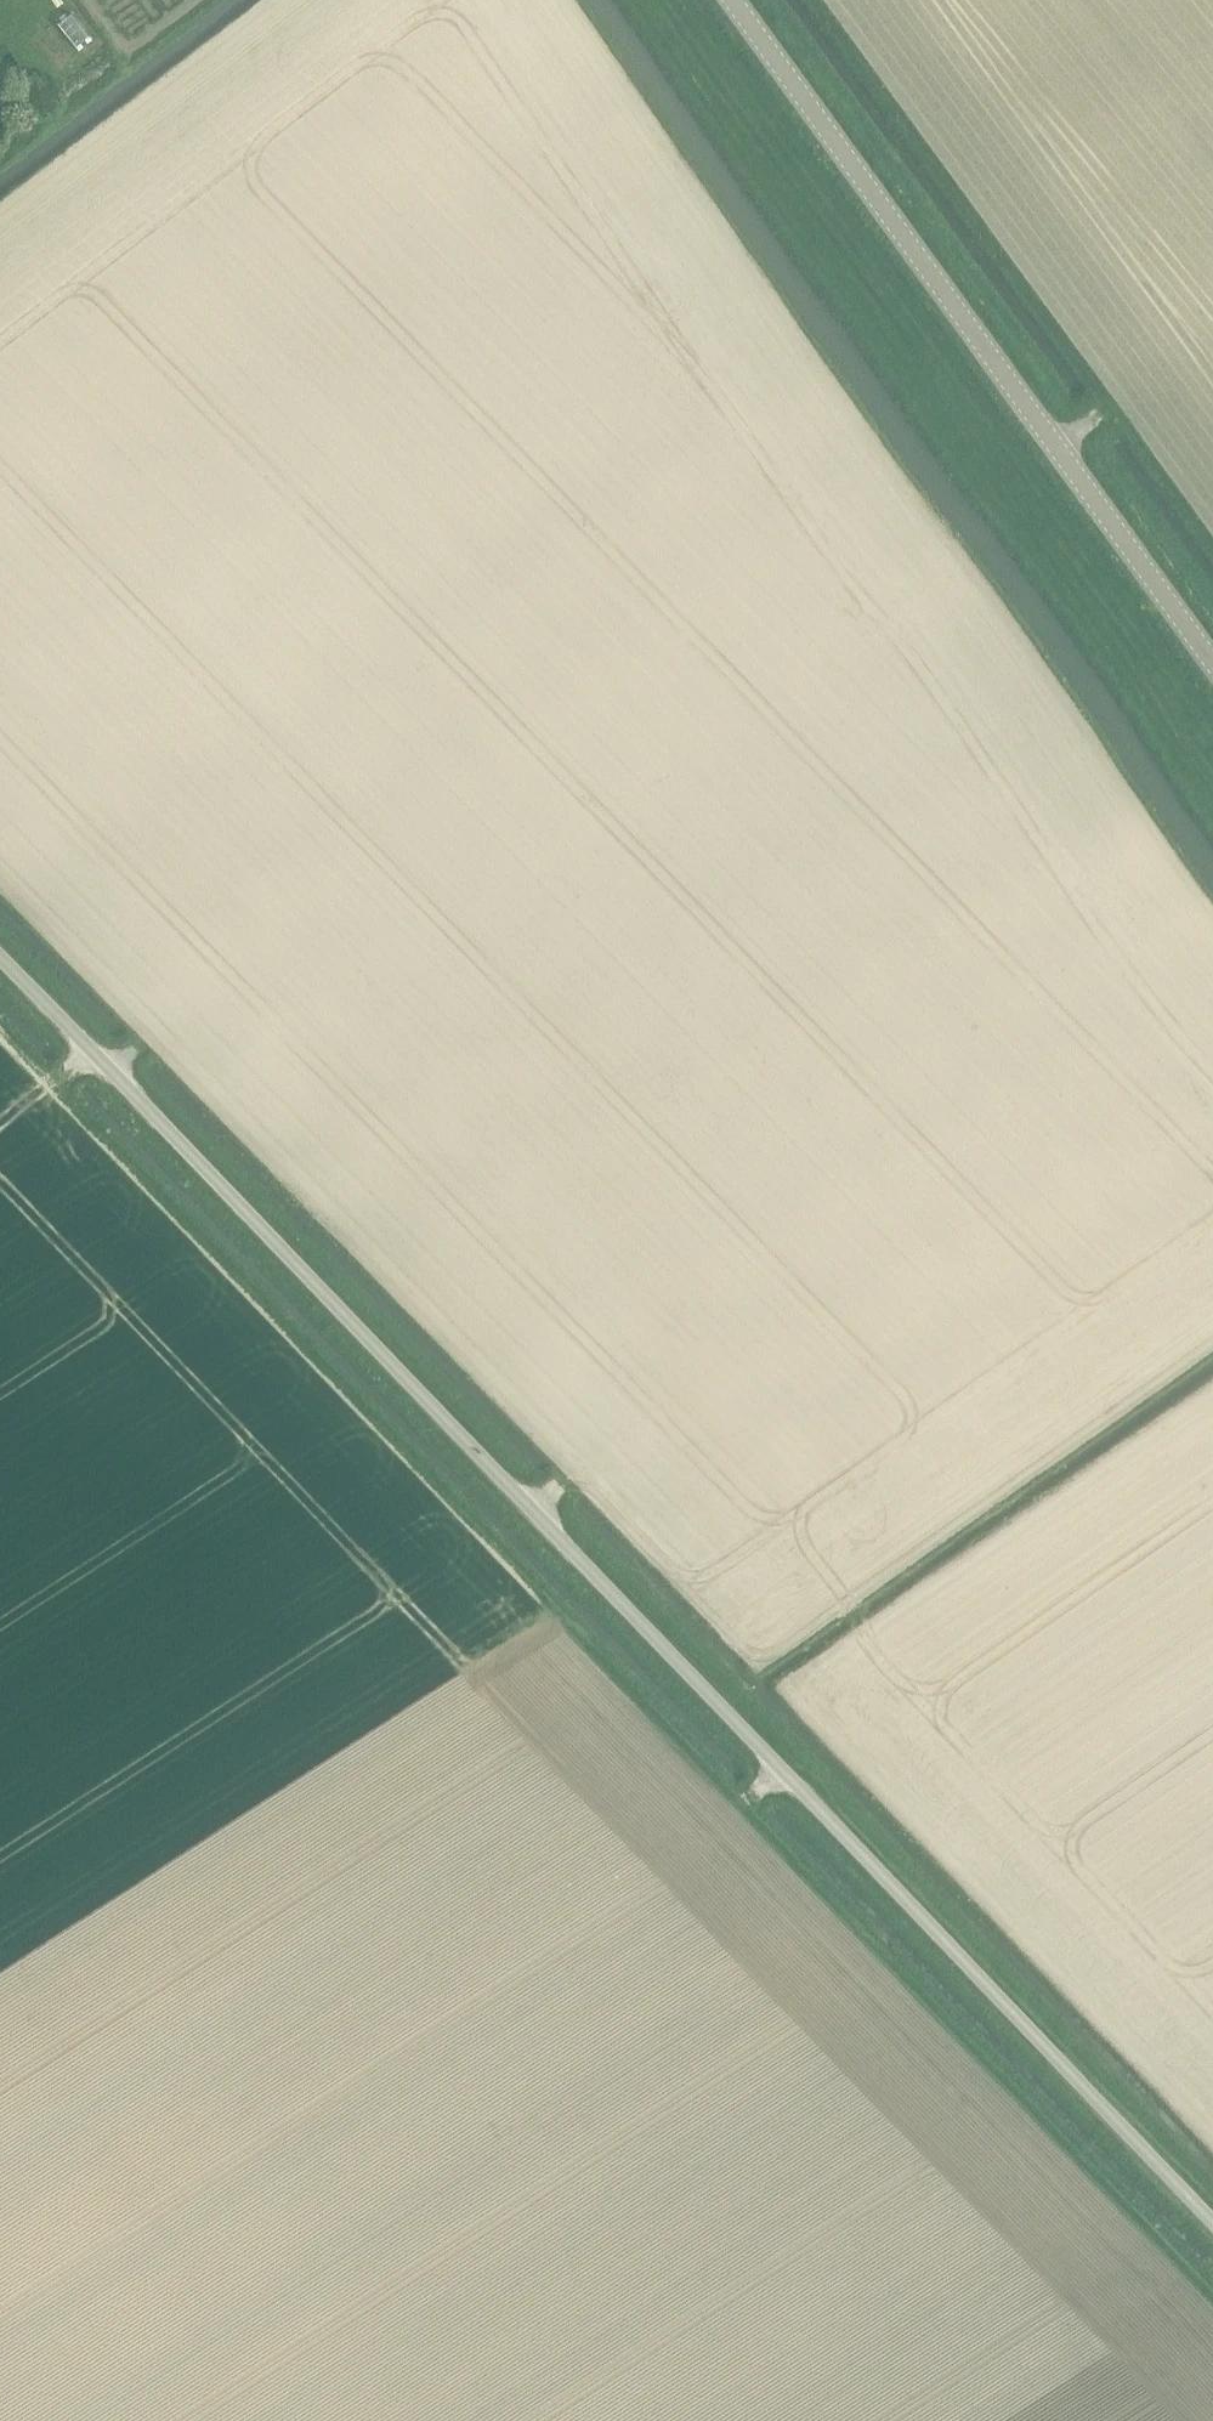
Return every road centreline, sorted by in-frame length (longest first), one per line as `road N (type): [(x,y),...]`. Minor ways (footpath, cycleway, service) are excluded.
road 1 (unclassified): [(1212,2222),(0,961)]
road 2 (unclassified): [(1212,664),(732,0)]

